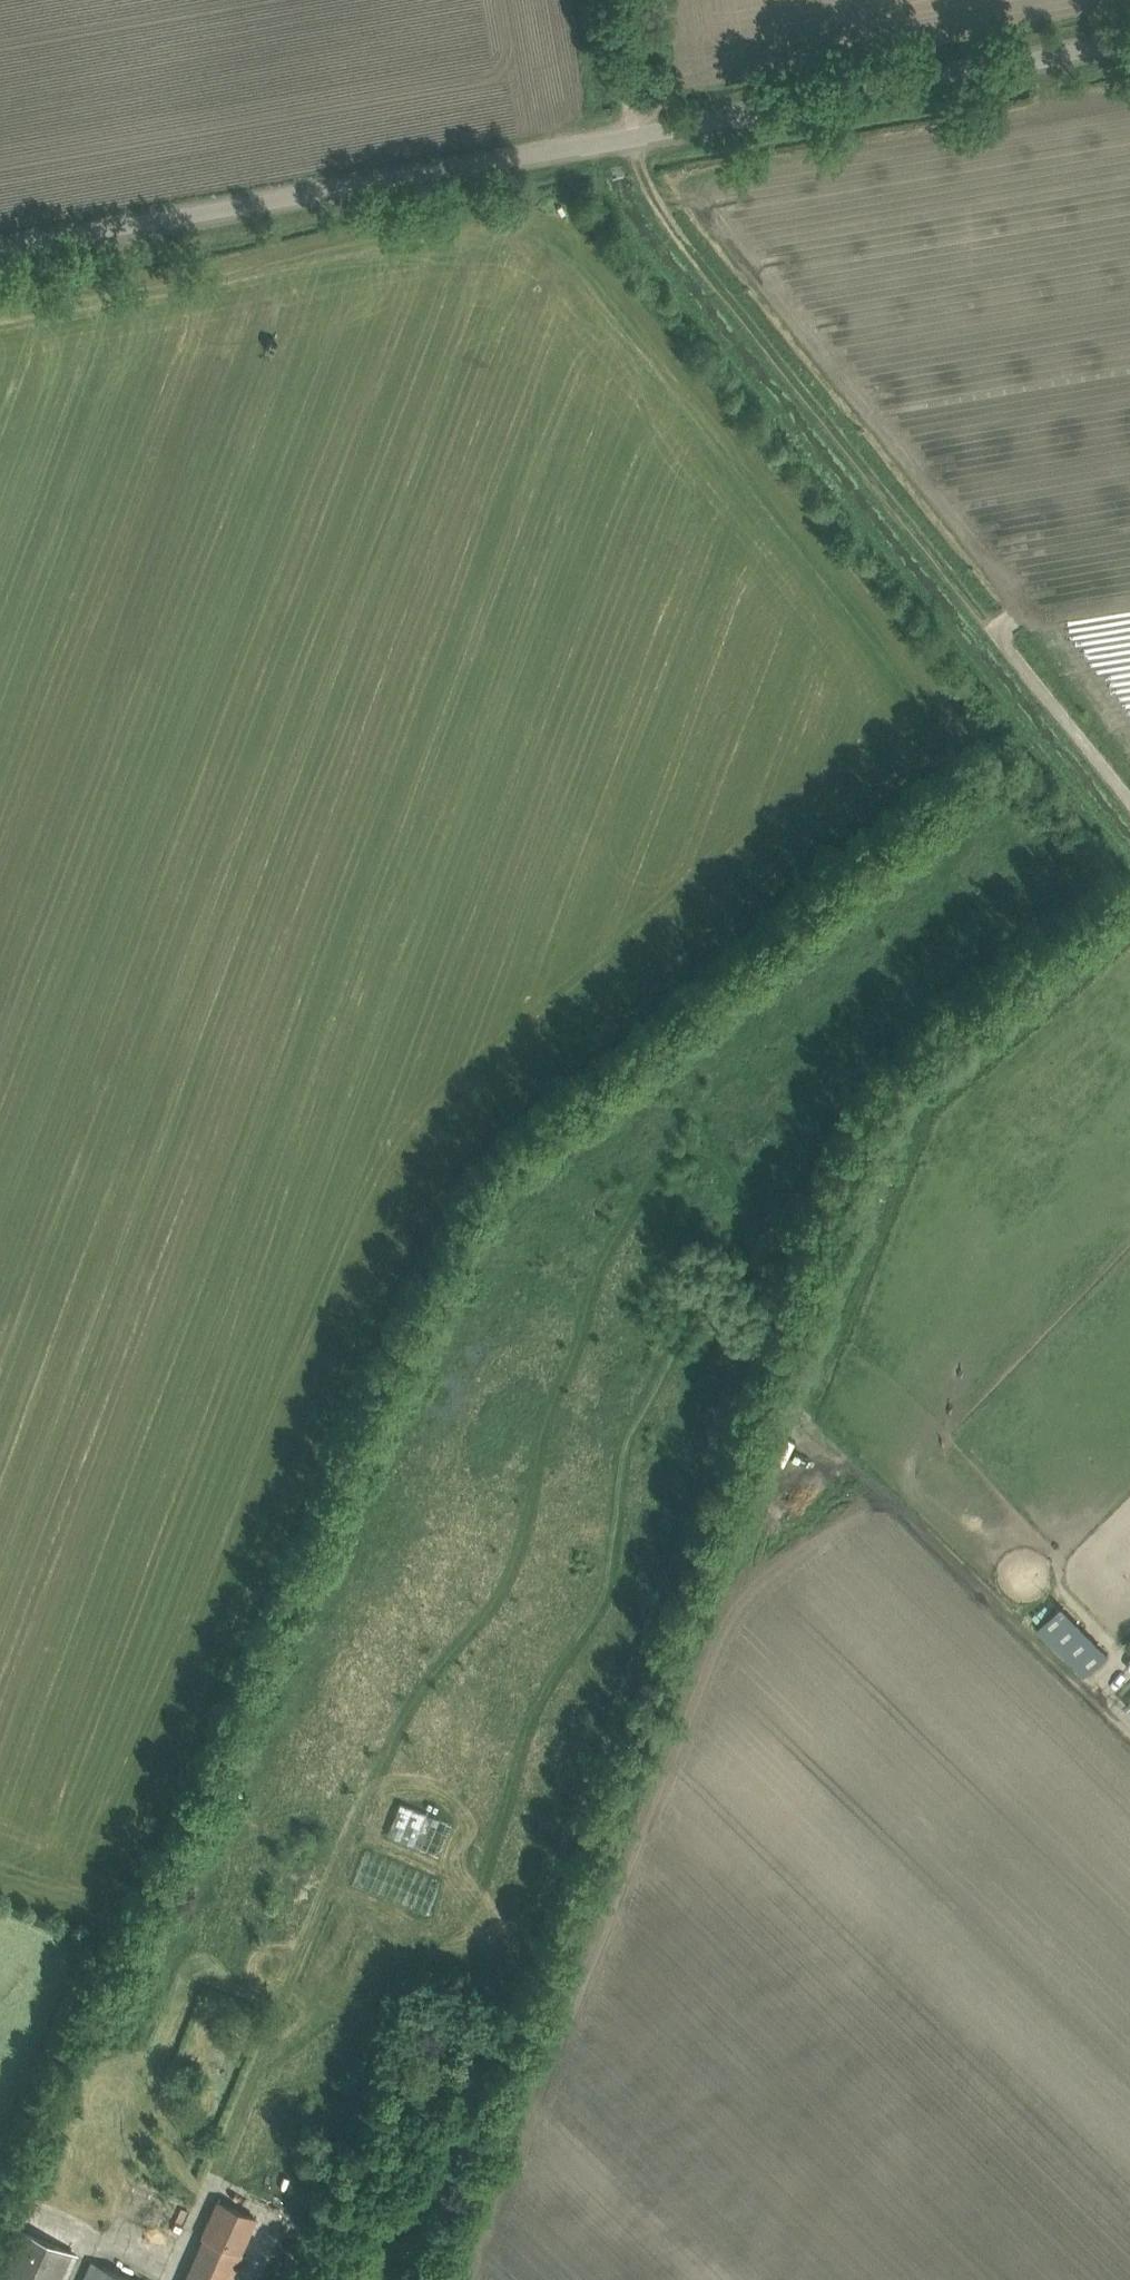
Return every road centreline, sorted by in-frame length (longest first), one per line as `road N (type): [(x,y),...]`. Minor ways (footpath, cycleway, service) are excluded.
road 1 (unclassified): [(0,247),(638,140),(1129,42)]
road 2 (track): [(612,0),(647,202),(1129,807)]

